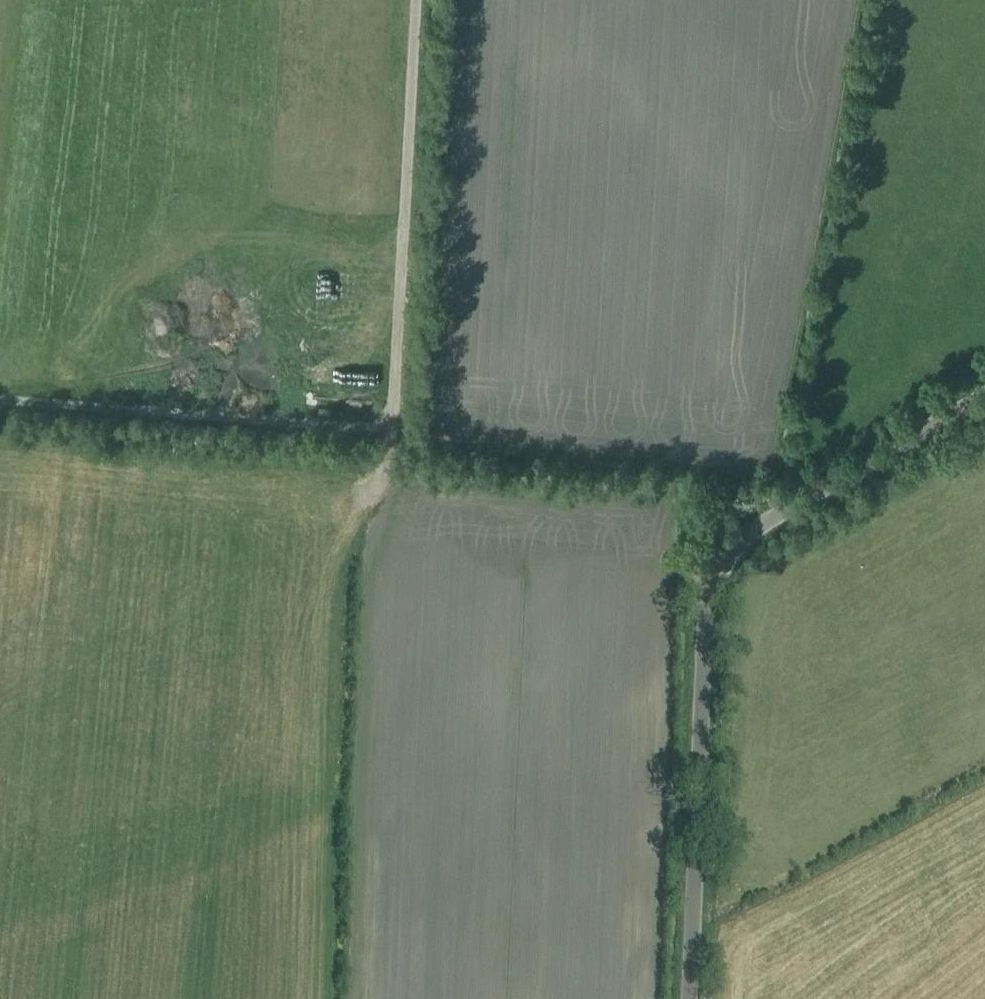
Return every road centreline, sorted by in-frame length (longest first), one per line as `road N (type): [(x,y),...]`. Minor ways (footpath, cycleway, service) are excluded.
road 1 (unclassified): [(688,998),(717,572),(737,543),(984,393)]

